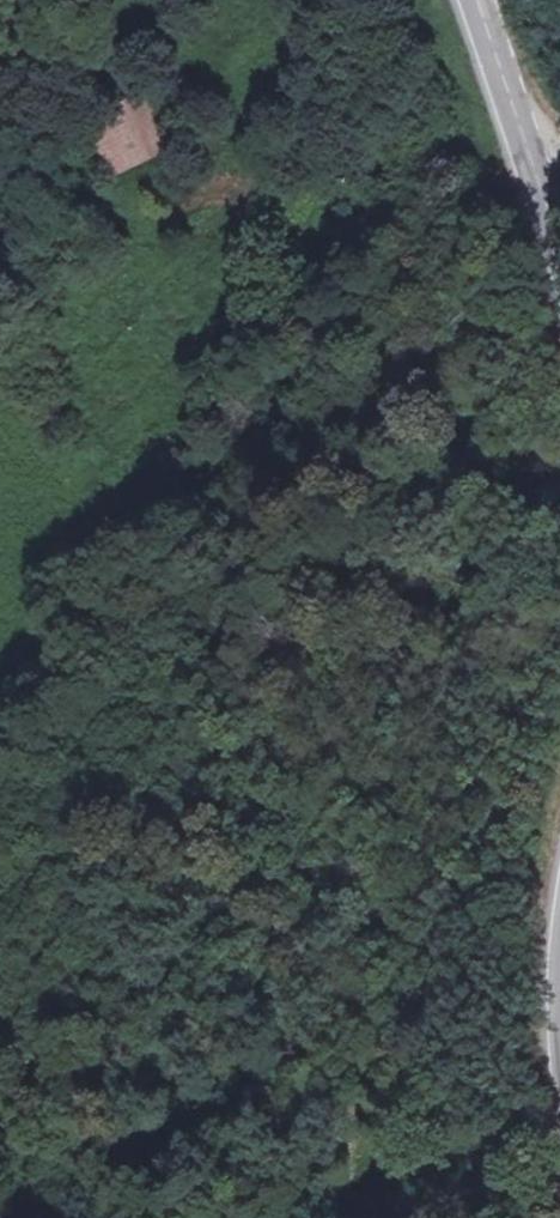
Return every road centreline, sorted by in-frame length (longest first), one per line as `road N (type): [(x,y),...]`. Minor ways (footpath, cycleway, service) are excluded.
road 1 (secondary): [(476,0),(559,251)]

